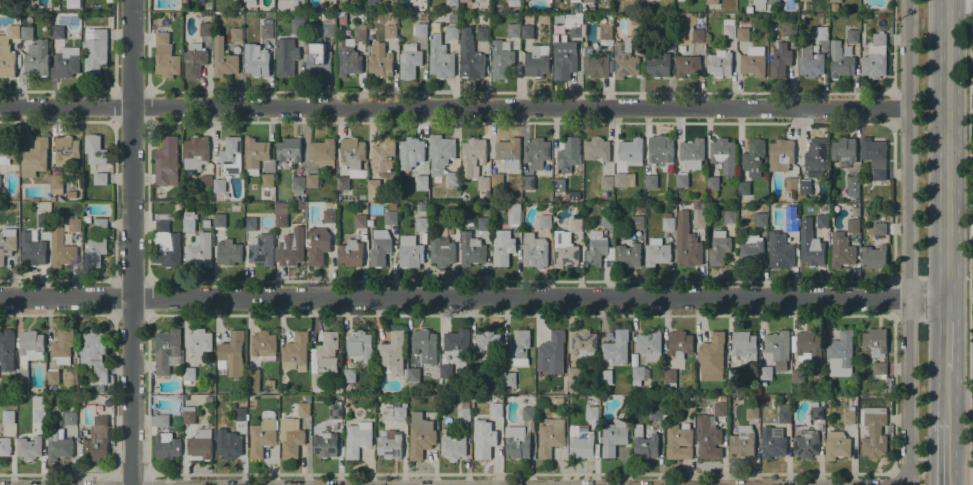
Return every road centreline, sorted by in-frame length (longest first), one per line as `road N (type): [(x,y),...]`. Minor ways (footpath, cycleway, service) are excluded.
road 1 (residential): [(948,299),(0,297)]
road 2 (residential): [(908,108),(0,106)]
road 3 (tertiary): [(130,484),(130,0)]
road 4 (residential): [(903,482),(908,0)]
road 5 (secondary): [(948,299),(947,0)]

